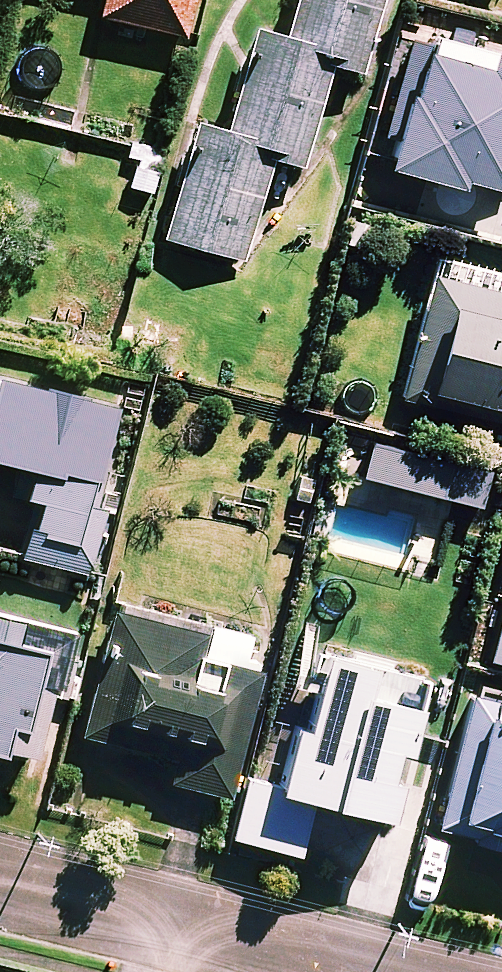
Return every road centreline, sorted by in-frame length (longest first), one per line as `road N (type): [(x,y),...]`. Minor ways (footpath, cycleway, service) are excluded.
road 1 (residential): [(0,882),(356,971)]

